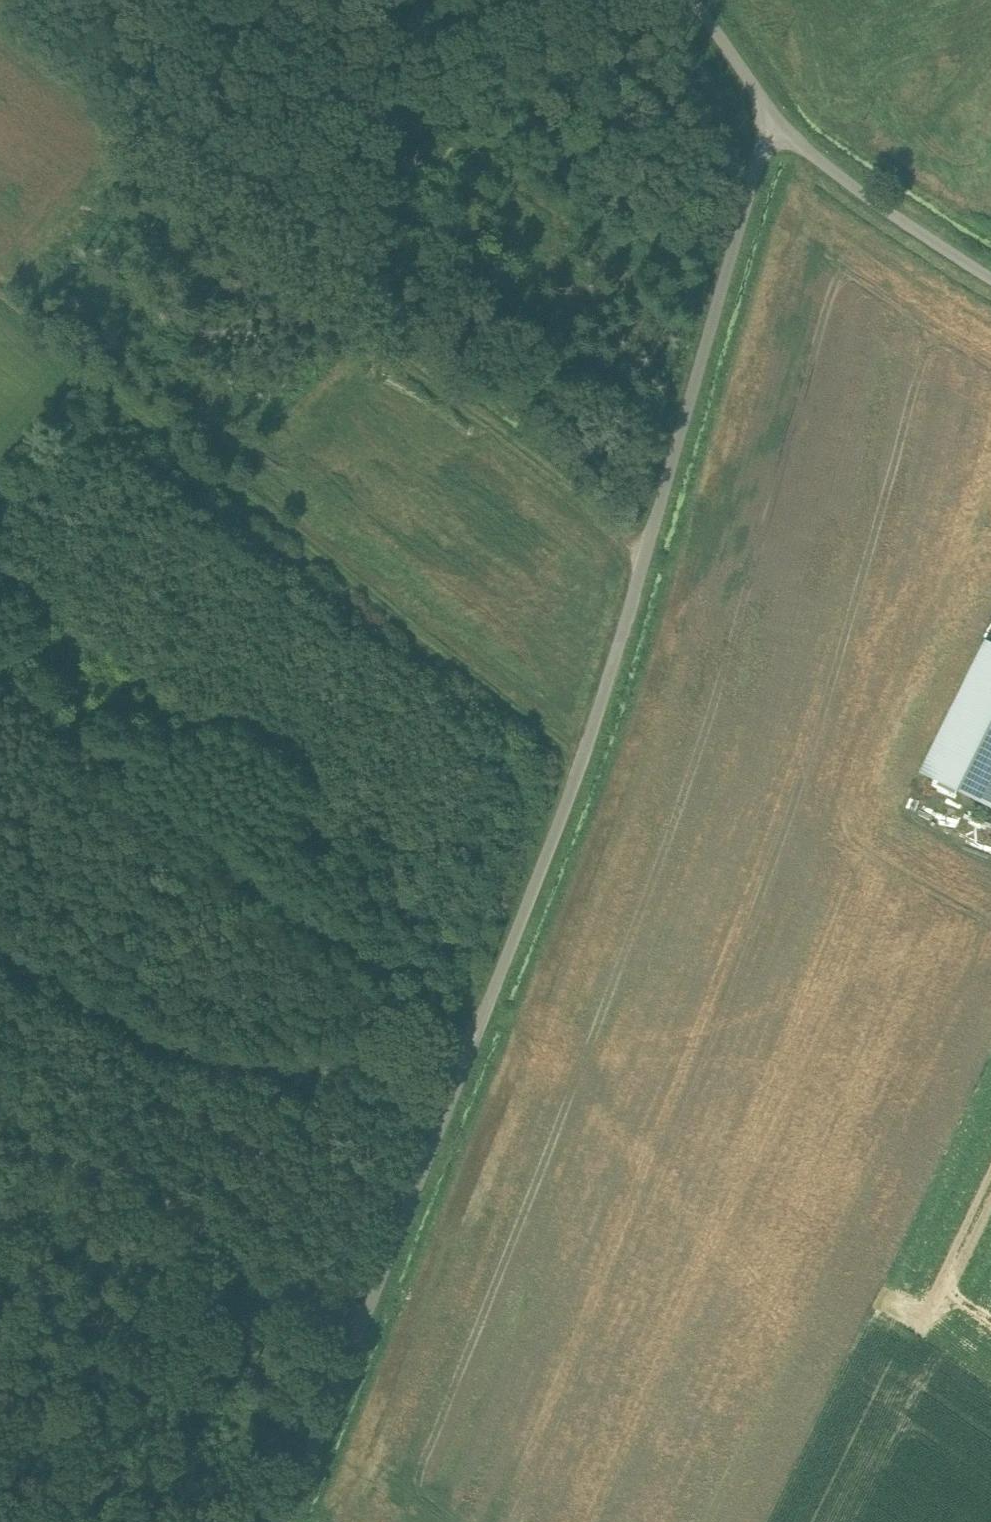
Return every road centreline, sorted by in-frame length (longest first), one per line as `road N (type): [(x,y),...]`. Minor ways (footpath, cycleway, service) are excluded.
road 1 (unclassified): [(779,127),(757,159),(588,745),(283,1521)]
road 2 (track): [(648,549),(118,129)]
road 3 (track): [(472,1050),(307,1069),(195,1061),(0,956)]
road 4 (unclassified): [(990,276),(899,220),(779,127)]
road 5 (unclassified): [(779,127),(696,0)]

